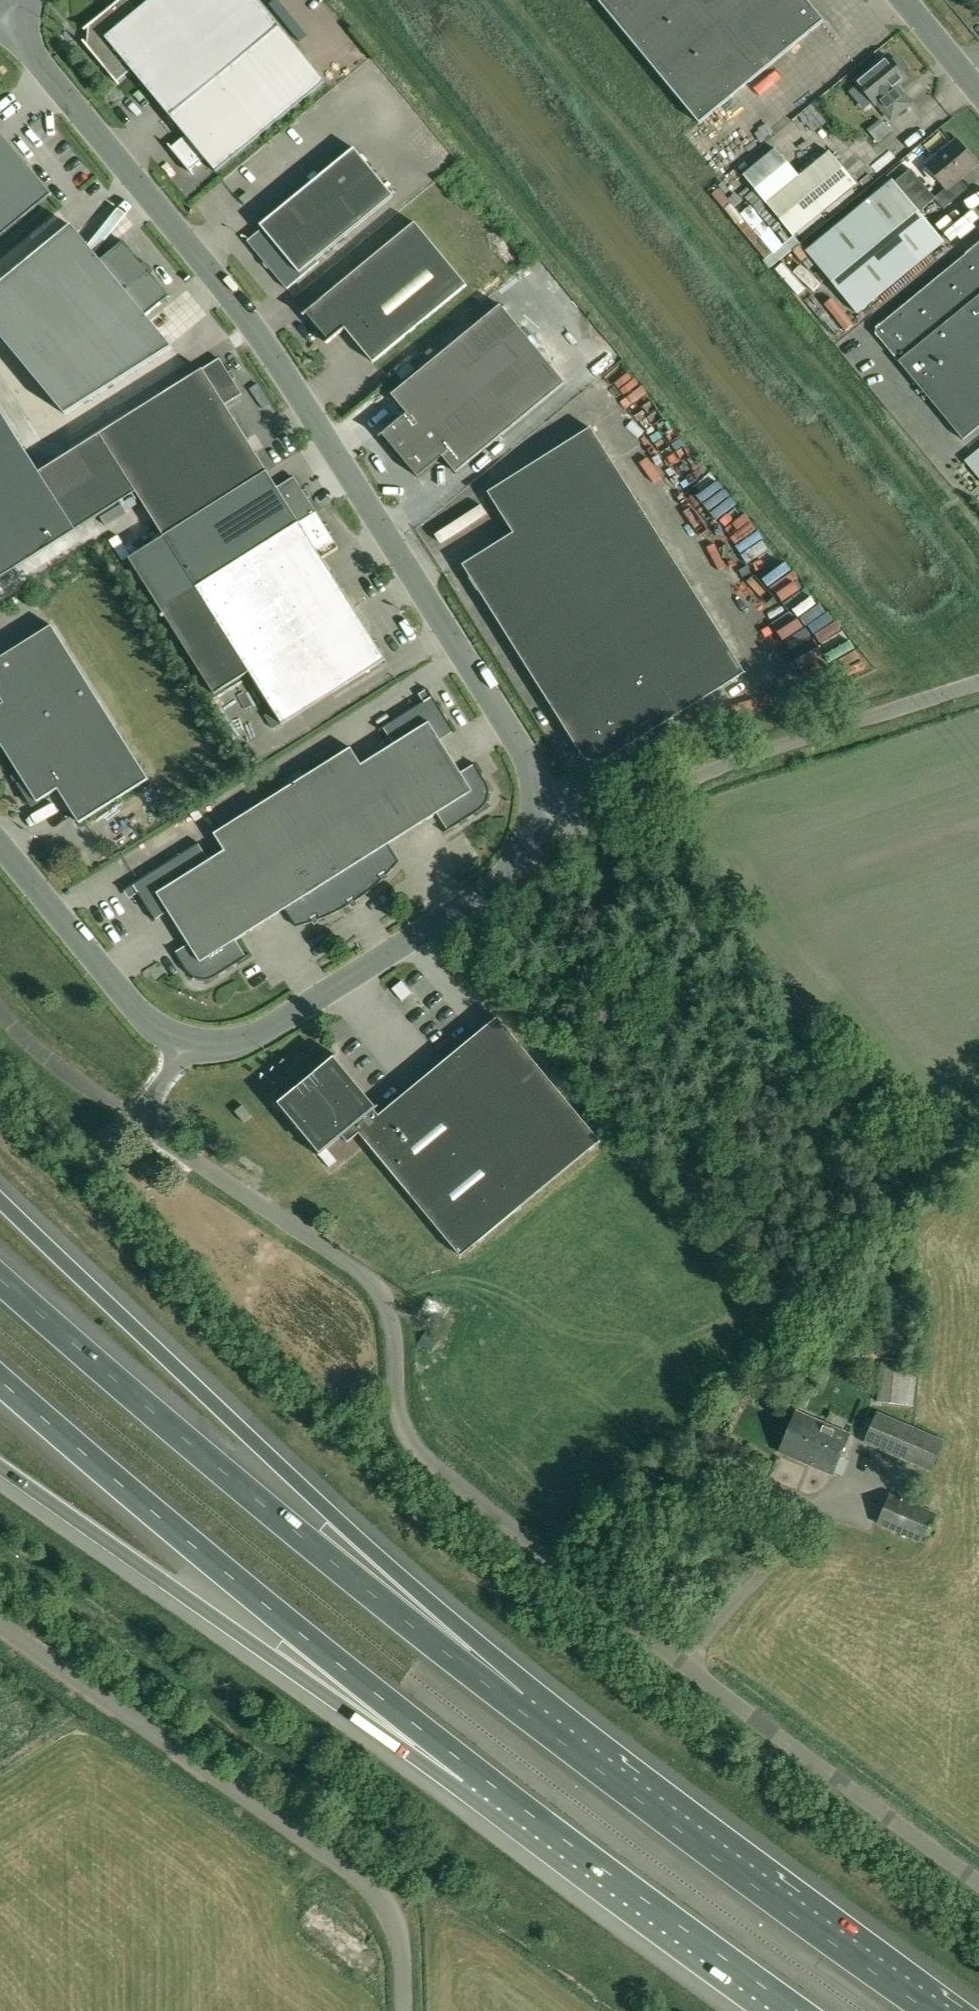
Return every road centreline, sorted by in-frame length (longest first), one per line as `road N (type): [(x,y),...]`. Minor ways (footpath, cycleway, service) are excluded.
road 1 (unclassified): [(978,1883),(684,1667),(418,1456),(397,1393),(394,1335),(372,1286),(351,1263),(168,1147),(156,1130),(154,1102),(186,1046)]
road 2 (unclassified): [(542,821),(527,756),(269,349),(0,14)]
road 3 (motorway): [(519,1710),(334,1517),(0,1199)]
road 4 (motorway): [(519,1710),(0,1276)]
road 5 (motorway): [(0,1381),(475,1771)]
road 6 (unclassified): [(406,2010),(400,1928),(364,1883),(0,1625)]
road 7 (motorway): [(0,1467),(272,1657),(475,1771)]
road 8 (motorway): [(933,2010),(519,1710)]
road 9 (unclassified): [(542,821),(616,824),(732,762),(978,684)]
road 10 (unclassified): [(186,1046),(253,1037),(508,880),(542,821)]
road 11 (motorway): [(475,1771),(799,2010)]
road 12 (unclassified): [(186,1046),(137,1014),(0,848)]
road 13 (unclassified): [(978,94),(901,0)]

